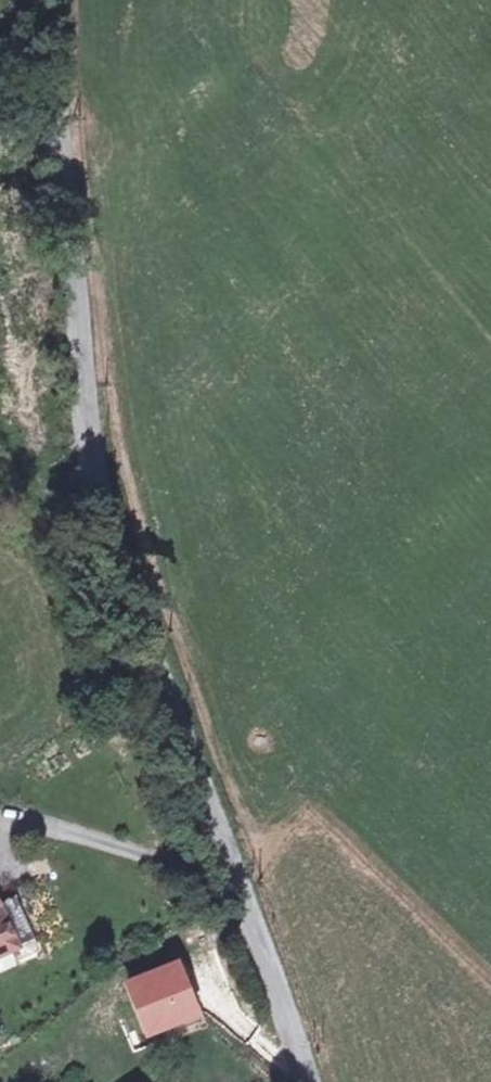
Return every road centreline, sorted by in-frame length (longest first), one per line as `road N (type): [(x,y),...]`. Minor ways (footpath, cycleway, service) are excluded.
road 1 (unclassified): [(58,0),(55,101),(94,452),(131,604),(302,1081)]

